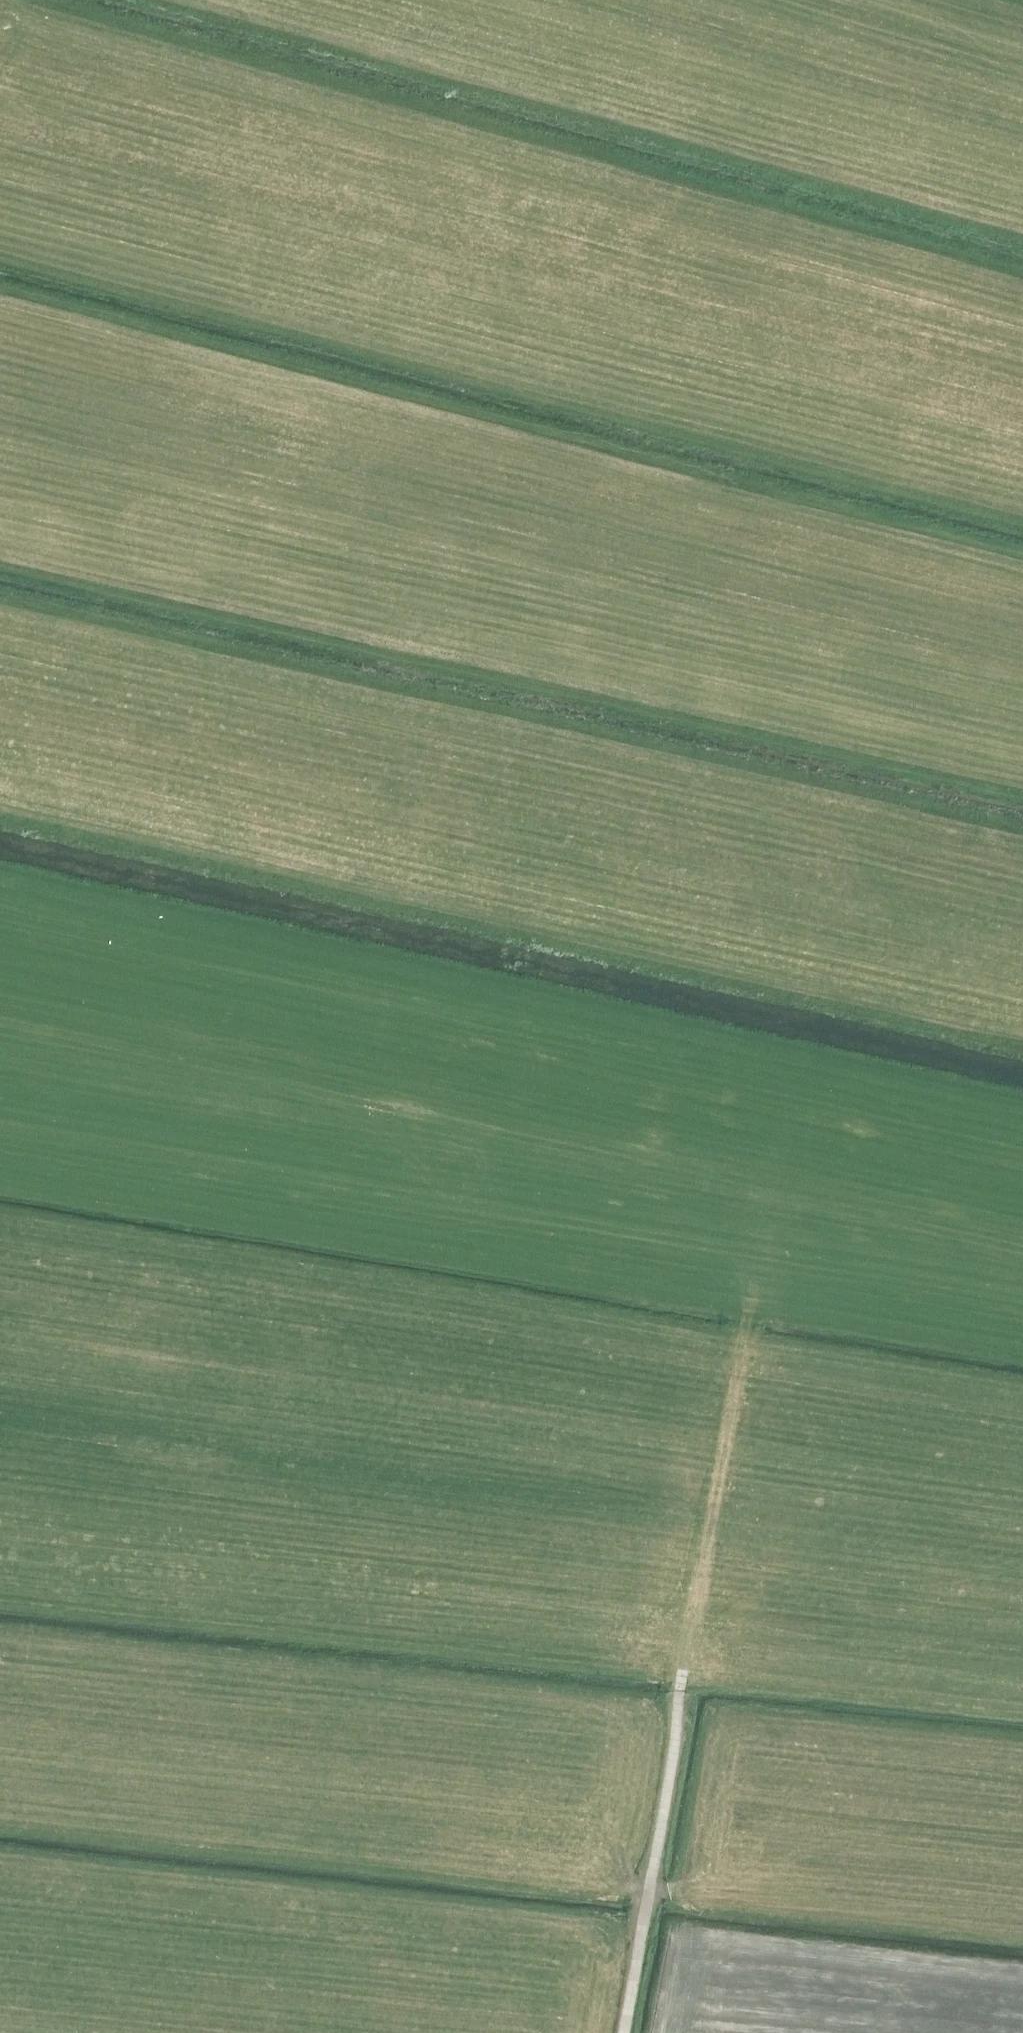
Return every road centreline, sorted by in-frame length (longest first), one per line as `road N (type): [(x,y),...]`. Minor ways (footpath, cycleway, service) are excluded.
road 1 (track): [(621,2032),(678,1707)]

